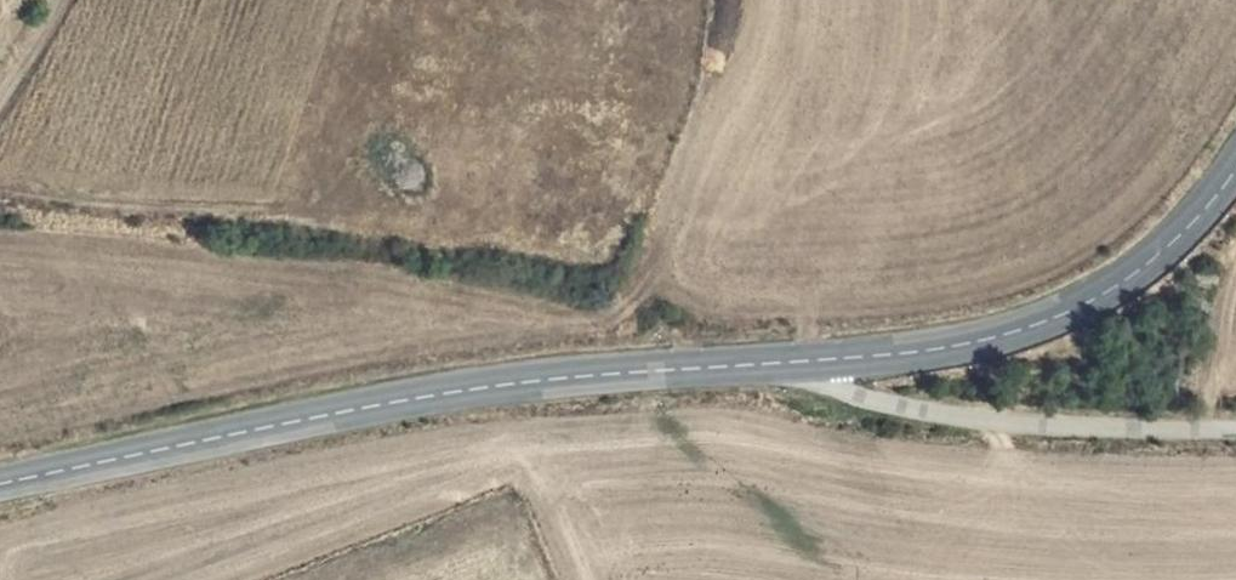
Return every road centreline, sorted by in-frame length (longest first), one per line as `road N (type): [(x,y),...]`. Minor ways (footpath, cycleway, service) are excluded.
road 1 (secondary): [(806,358),(587,379),(151,452),(0,486)]
road 2 (secondary): [(1235,156),(1182,231),(1005,339),(806,358)]
road 3 (unclassified): [(1235,431),(1113,439),(845,401),(806,358)]

